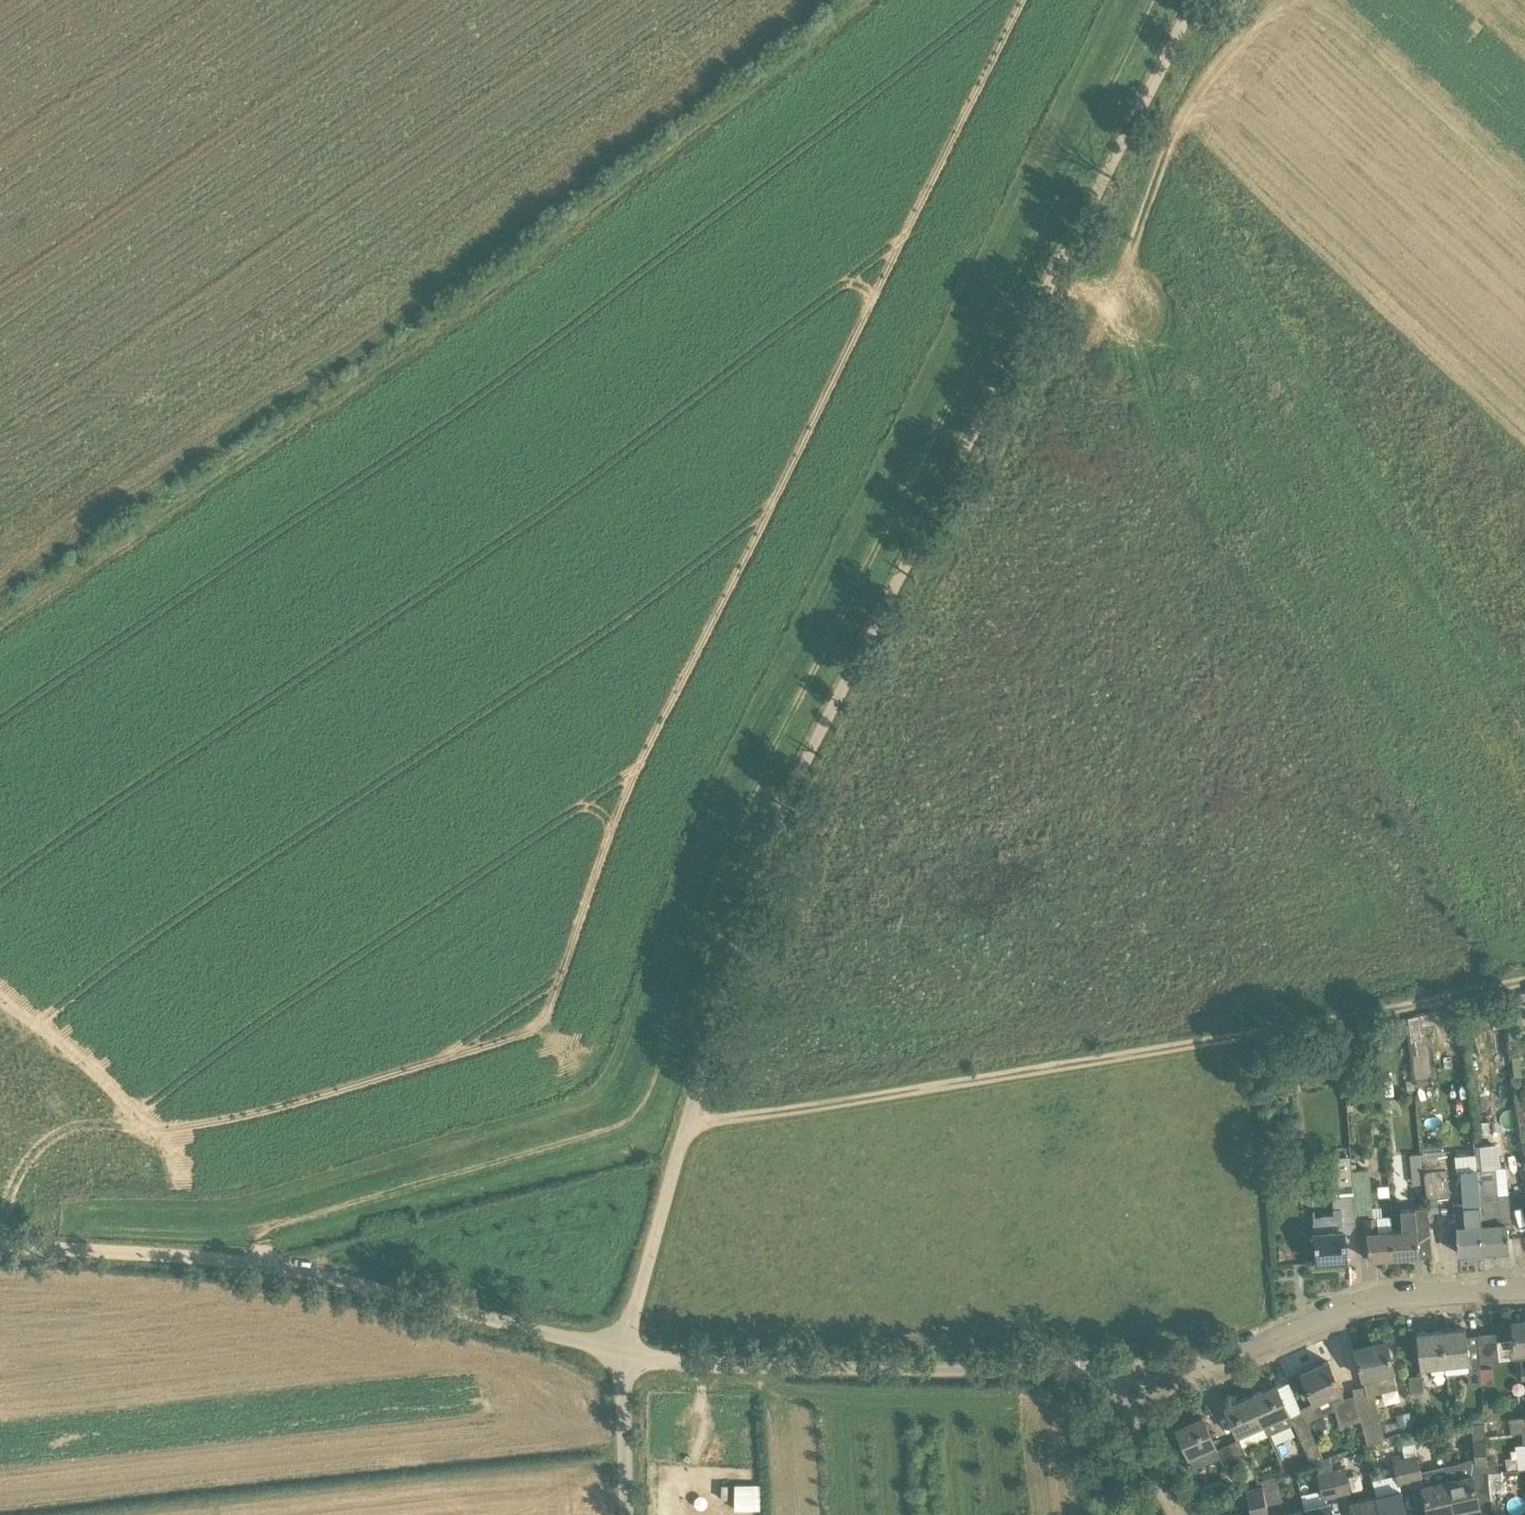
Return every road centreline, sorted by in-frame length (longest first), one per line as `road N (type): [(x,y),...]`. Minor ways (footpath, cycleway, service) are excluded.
road 1 (track): [(1150,0),(741,817),(649,1098),(633,1117),(599,1129),(271,1227),(263,1265)]
road 2 (unclassified): [(626,1354),(770,843),(1007,353),(1190,0)]
road 3 (track): [(1524,973),(1141,1047),(713,1122),(688,1119)]
road 4 (unclassified): [(0,1246),(305,1272),(626,1354)]
road 5 (unclassified): [(1098,1365),(869,1374),(626,1354)]
road 6 (residential): [(1204,1365),(1390,1293),(1524,1285)]
road 7 (unclassified): [(625,1514),(626,1354)]

